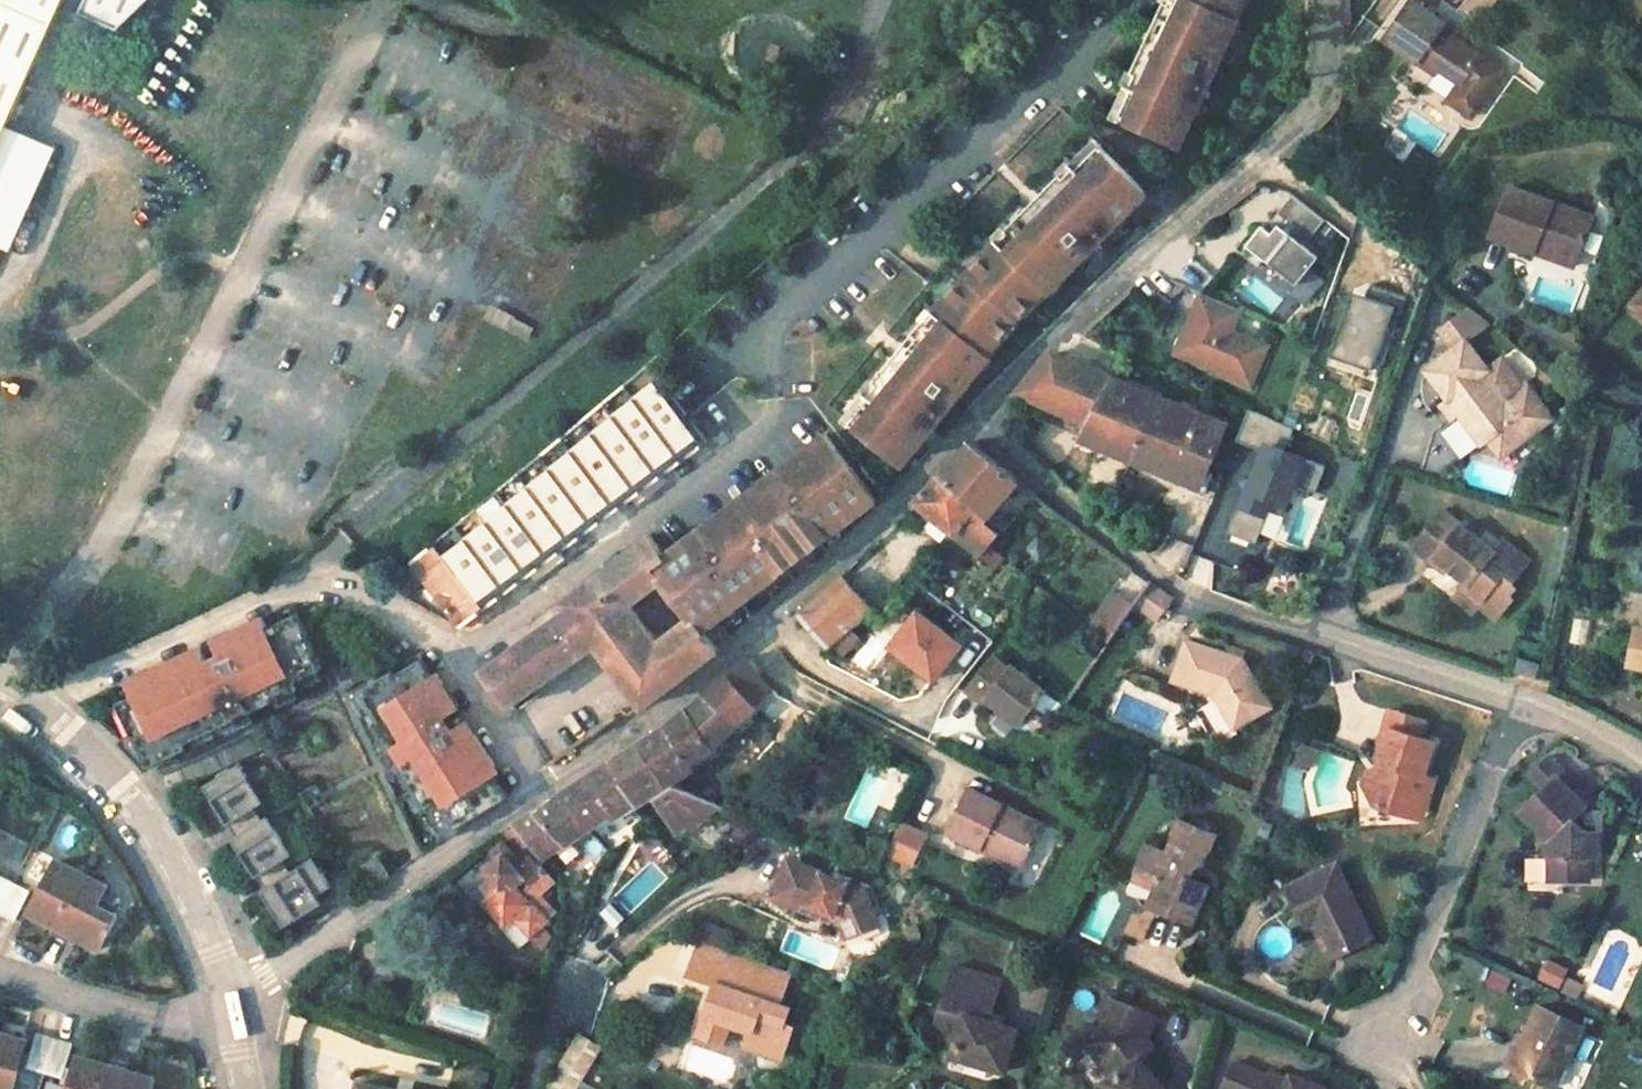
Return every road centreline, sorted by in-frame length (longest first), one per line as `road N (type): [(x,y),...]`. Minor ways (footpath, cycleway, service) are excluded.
road 1 (residential): [(24,713),(294,583),(348,589),(395,606),(457,656),(546,787)]
road 2 (residential): [(981,414),(1155,569),(1220,601),(1531,700)]
road 3 (residential): [(546,787),(696,691),(981,414)]
road 4 (residential): [(981,414),(1303,117),(1330,77),(1333,0)]
road 5 (residential): [(233,993),(546,787)]
road 6 (residential): [(1531,700),(1390,1036)]
road 7 (unclassified): [(24,713),(126,791),(218,950),(233,993)]
road 8 (residential): [(1531,700),(1641,760)]

